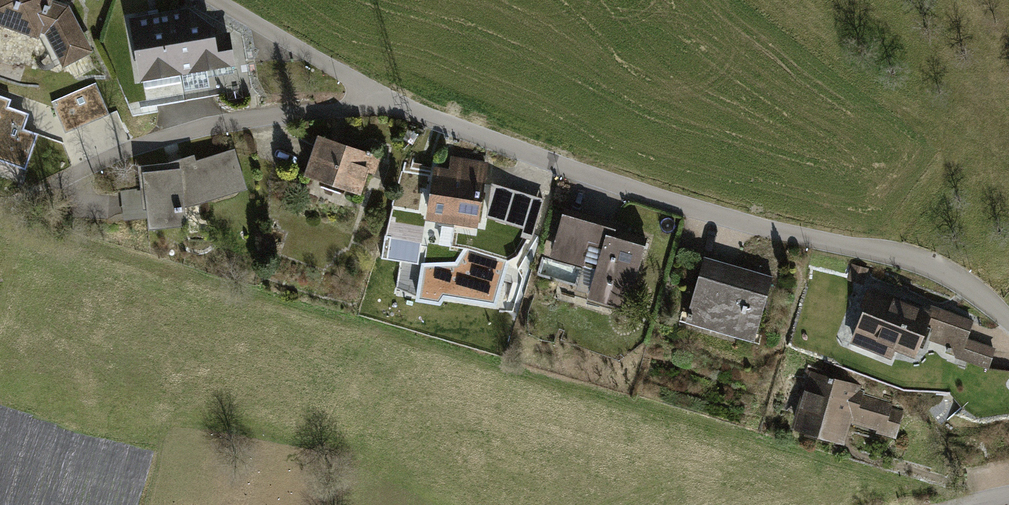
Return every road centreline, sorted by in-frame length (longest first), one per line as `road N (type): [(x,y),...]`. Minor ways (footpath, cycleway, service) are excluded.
road 1 (residential): [(1008,319),(946,271),(627,189),(463,132),(224,0)]

